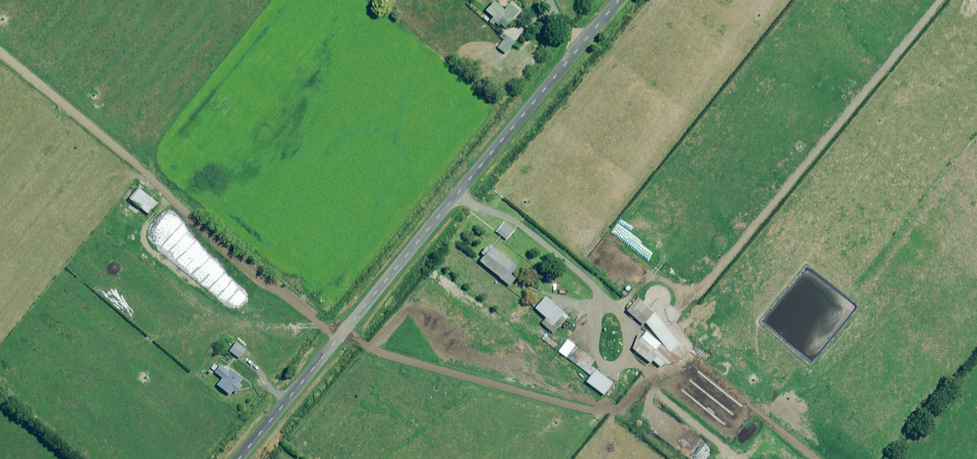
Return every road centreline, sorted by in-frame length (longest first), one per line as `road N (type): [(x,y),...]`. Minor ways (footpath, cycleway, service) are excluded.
road 1 (unclassified): [(239,458),(618,0)]
road 2 (track): [(816,458),(703,366),(654,373),(632,359),(628,322),(617,306),(524,228),(458,193)]
road 3 (track): [(341,336),(0,62)]

